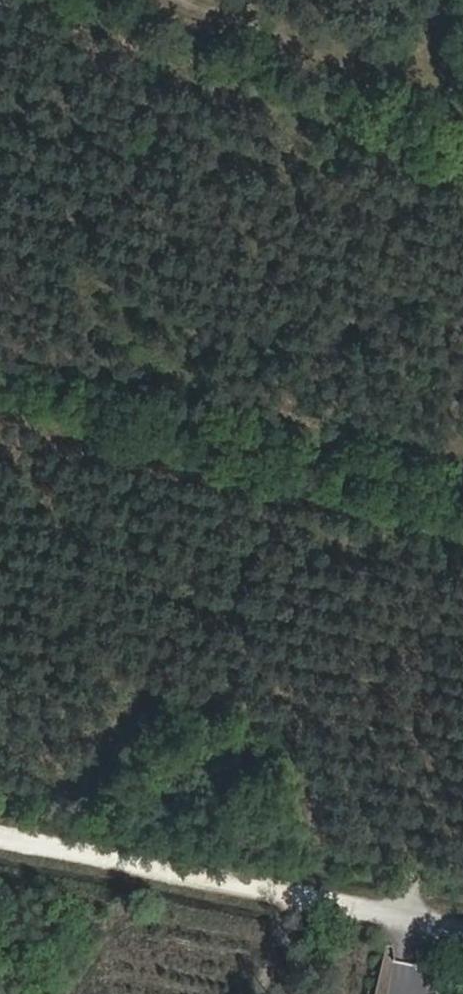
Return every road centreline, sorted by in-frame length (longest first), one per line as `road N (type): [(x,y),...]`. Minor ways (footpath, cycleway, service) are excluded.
road 1 (track): [(462,118),(171,0)]

